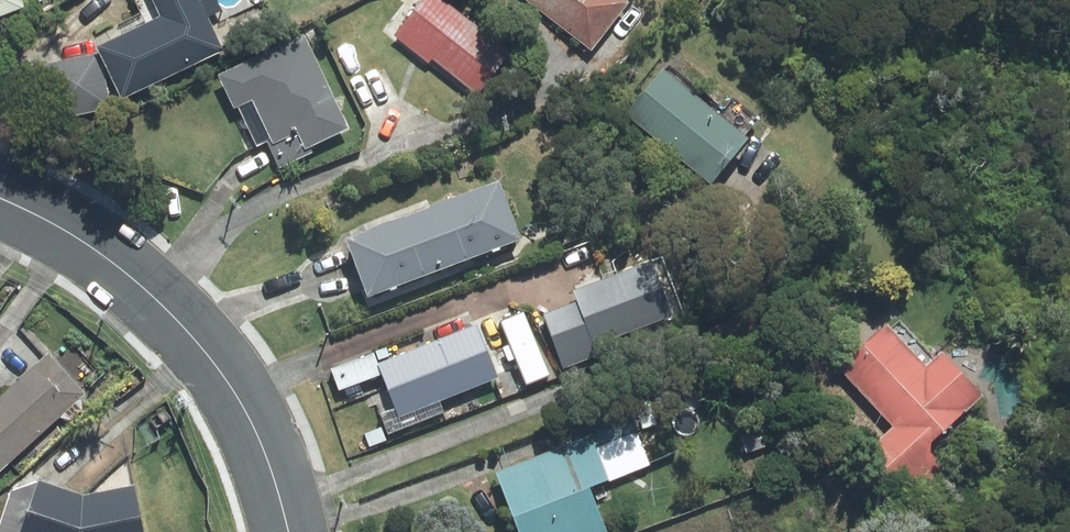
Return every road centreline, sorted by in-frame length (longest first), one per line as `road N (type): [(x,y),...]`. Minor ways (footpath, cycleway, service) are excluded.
road 1 (tertiary): [(290,531),(264,447),(212,358),(101,253),(0,200)]

